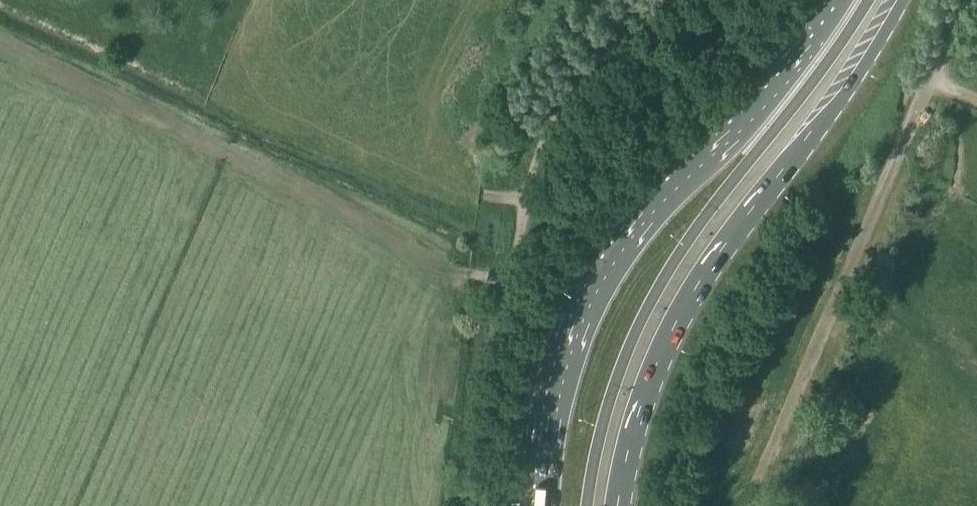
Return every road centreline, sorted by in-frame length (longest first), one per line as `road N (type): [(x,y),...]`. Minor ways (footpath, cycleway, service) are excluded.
road 1 (primary): [(840,0),(612,242),(555,364),(533,505)]
road 2 (primary): [(618,505),(640,408),(675,324),(726,242),(845,95),(904,0)]

